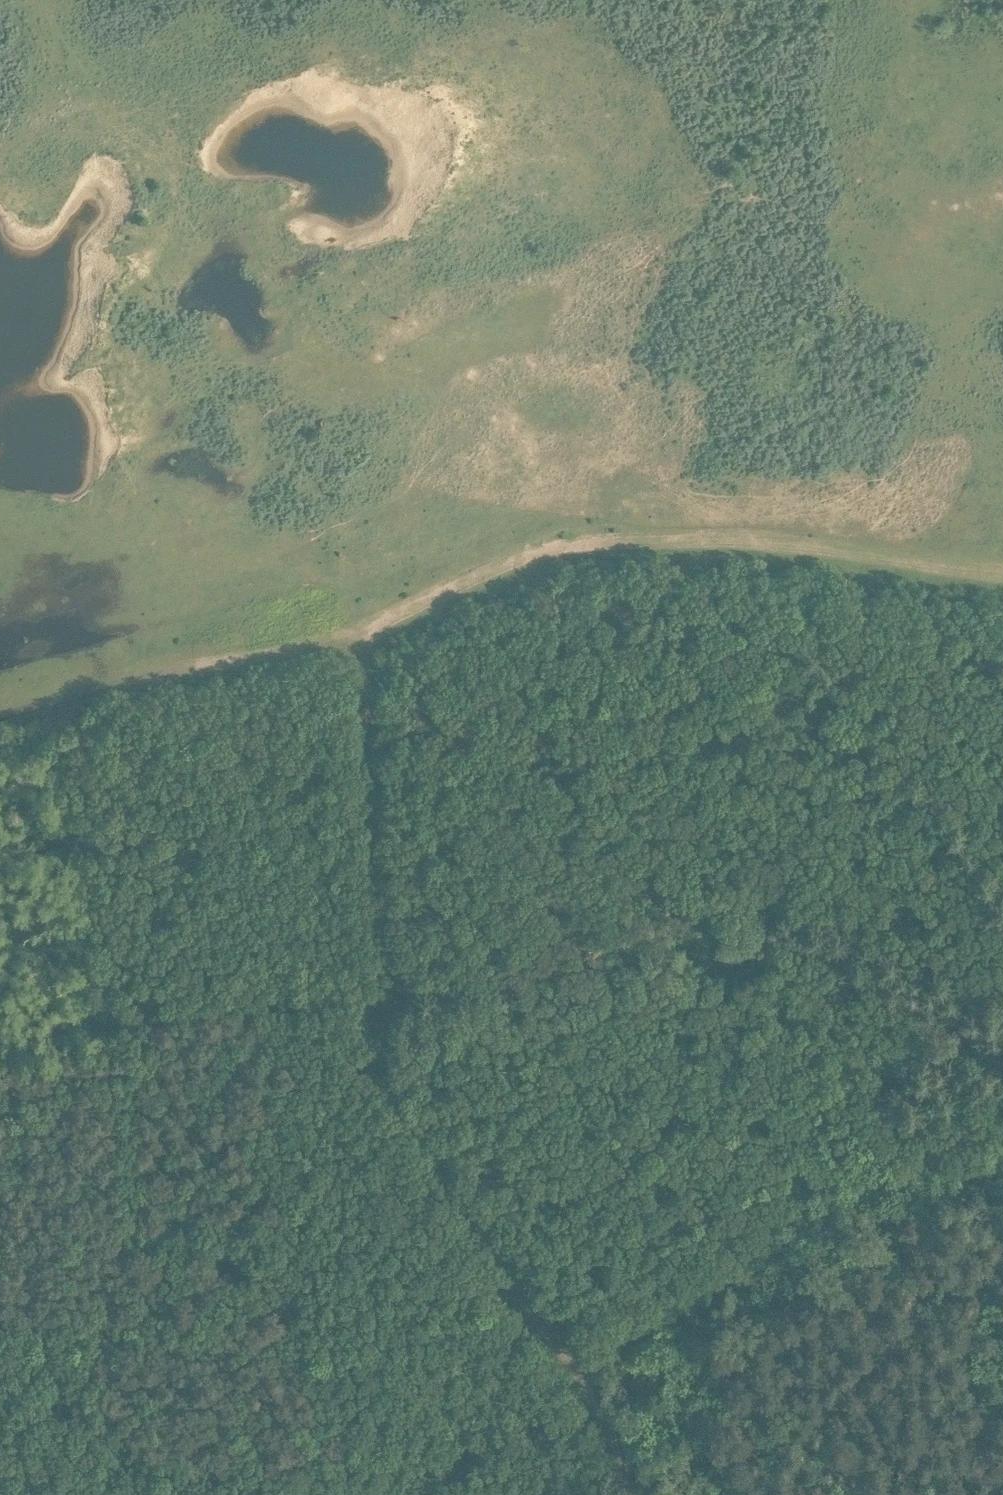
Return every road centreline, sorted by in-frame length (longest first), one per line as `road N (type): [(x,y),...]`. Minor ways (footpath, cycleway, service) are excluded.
road 1 (track): [(570,1360),(881,1175),(1002,1153)]

